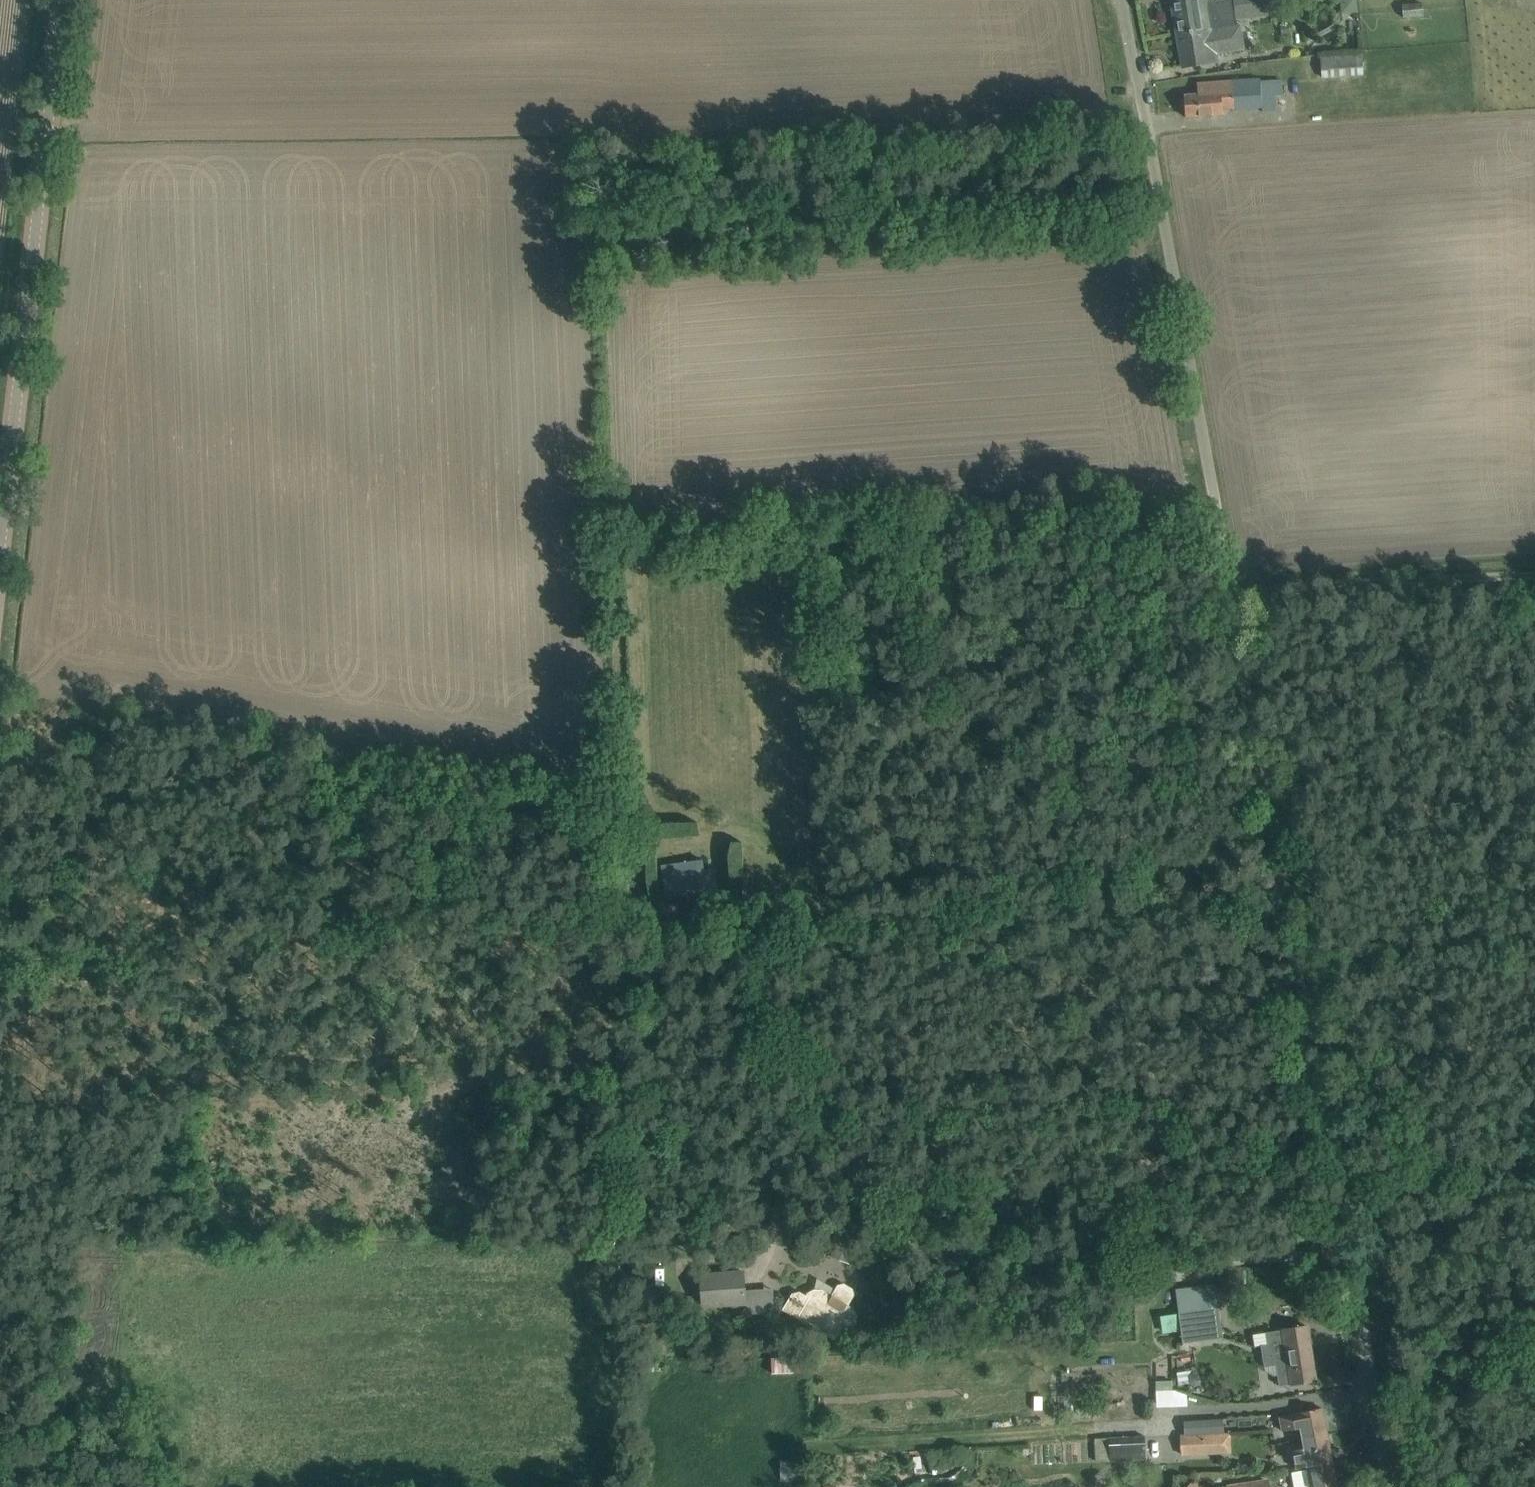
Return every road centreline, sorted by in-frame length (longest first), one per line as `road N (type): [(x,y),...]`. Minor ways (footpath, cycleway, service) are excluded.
road 1 (unclassified): [(1399,1486),(1118,0)]
road 2 (tertiary): [(0,533),(59,0)]
road 3 (track): [(1337,1153),(1534,1143)]

